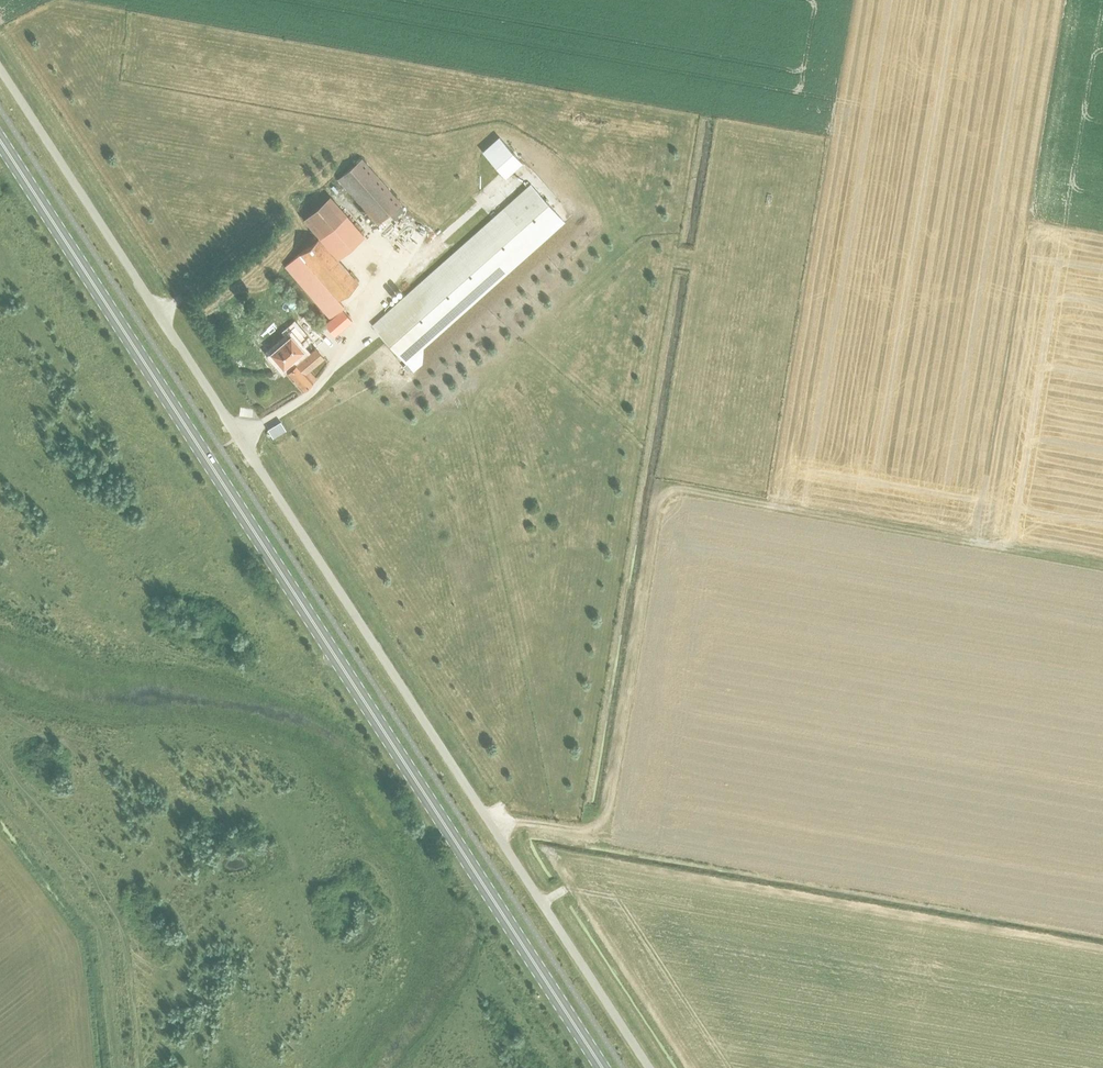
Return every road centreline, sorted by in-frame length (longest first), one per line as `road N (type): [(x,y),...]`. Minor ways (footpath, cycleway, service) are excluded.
road 1 (unclassified): [(649,1067),(0,68)]
road 2 (primary): [(603,1067),(0,141)]

